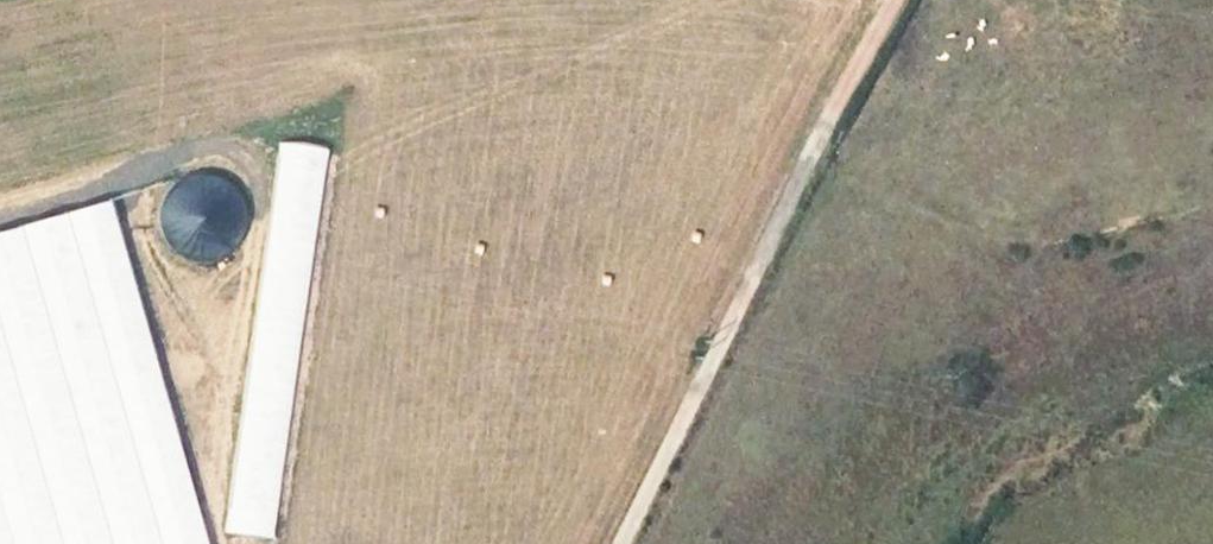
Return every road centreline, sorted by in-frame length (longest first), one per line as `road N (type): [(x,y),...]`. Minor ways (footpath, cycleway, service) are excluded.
road 1 (track): [(898,0),(629,543)]

